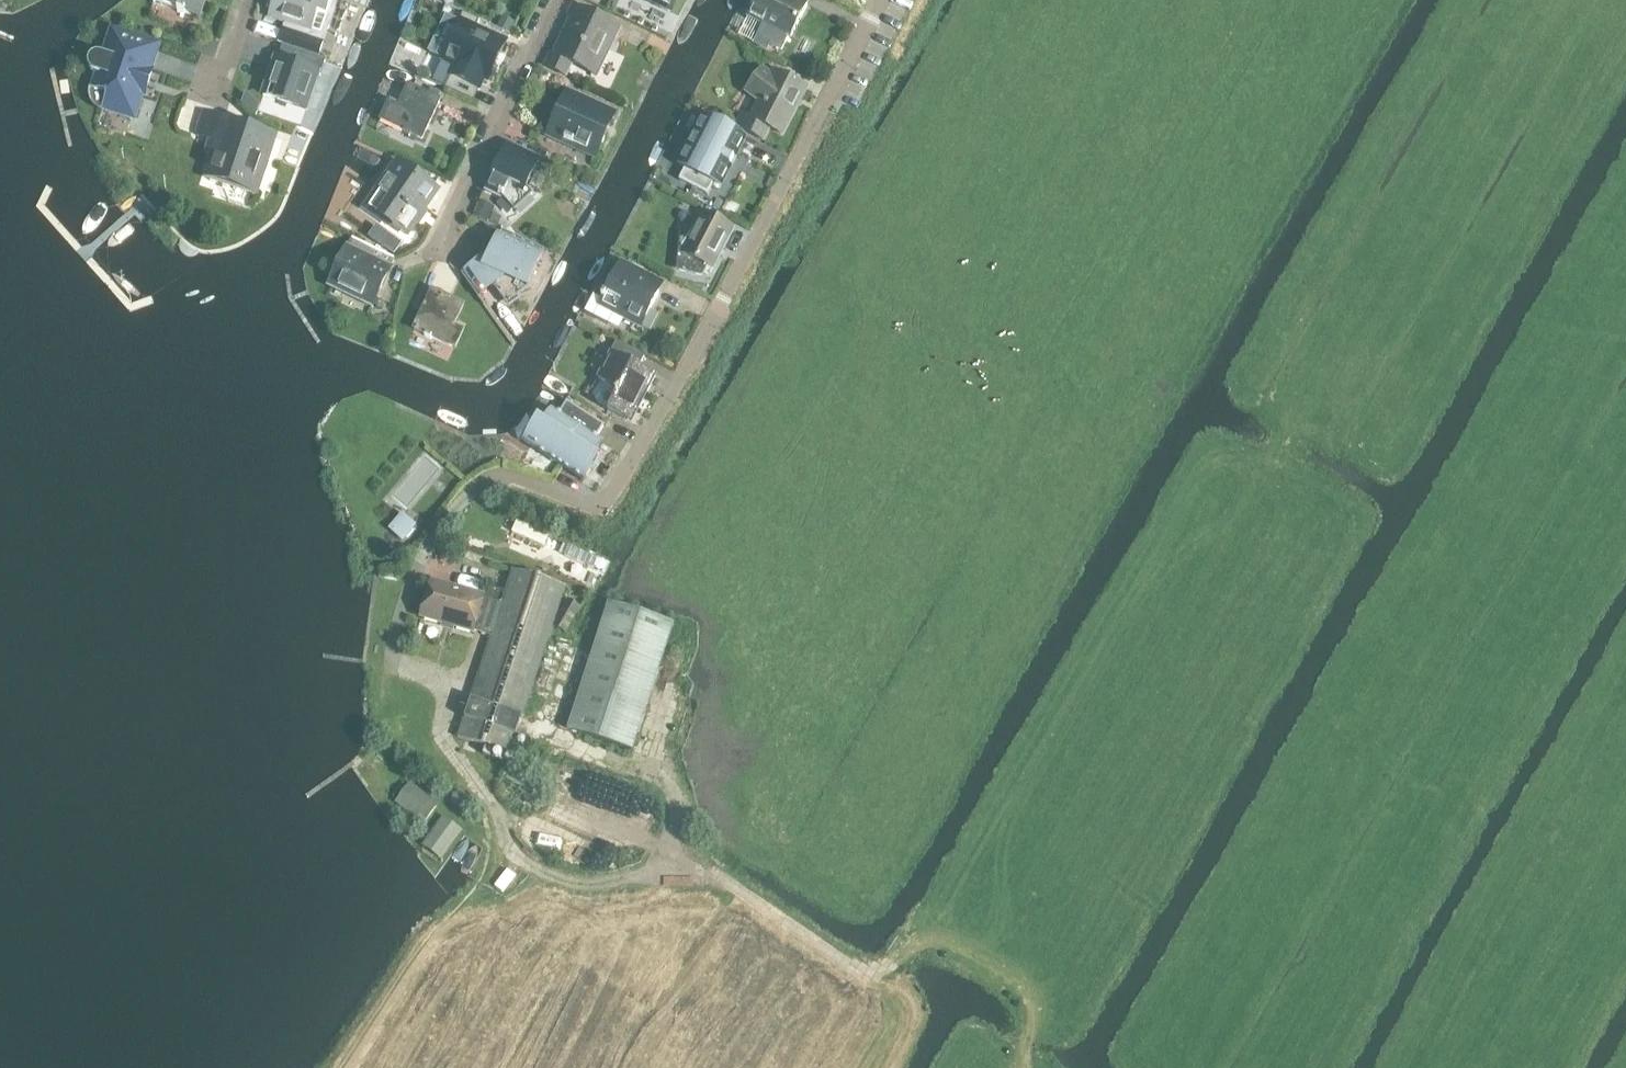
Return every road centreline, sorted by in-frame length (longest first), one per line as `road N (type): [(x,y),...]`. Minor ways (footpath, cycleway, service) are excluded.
road 1 (residential): [(878,0),(726,299),(616,494),(575,507),(510,479),(492,480),(462,502)]
road 2 (track): [(1019,1067),(1030,999),(933,937),(861,973),(689,866),(584,888),(510,860),(483,792)]
road 3 (residential): [(444,246),(553,0)]

